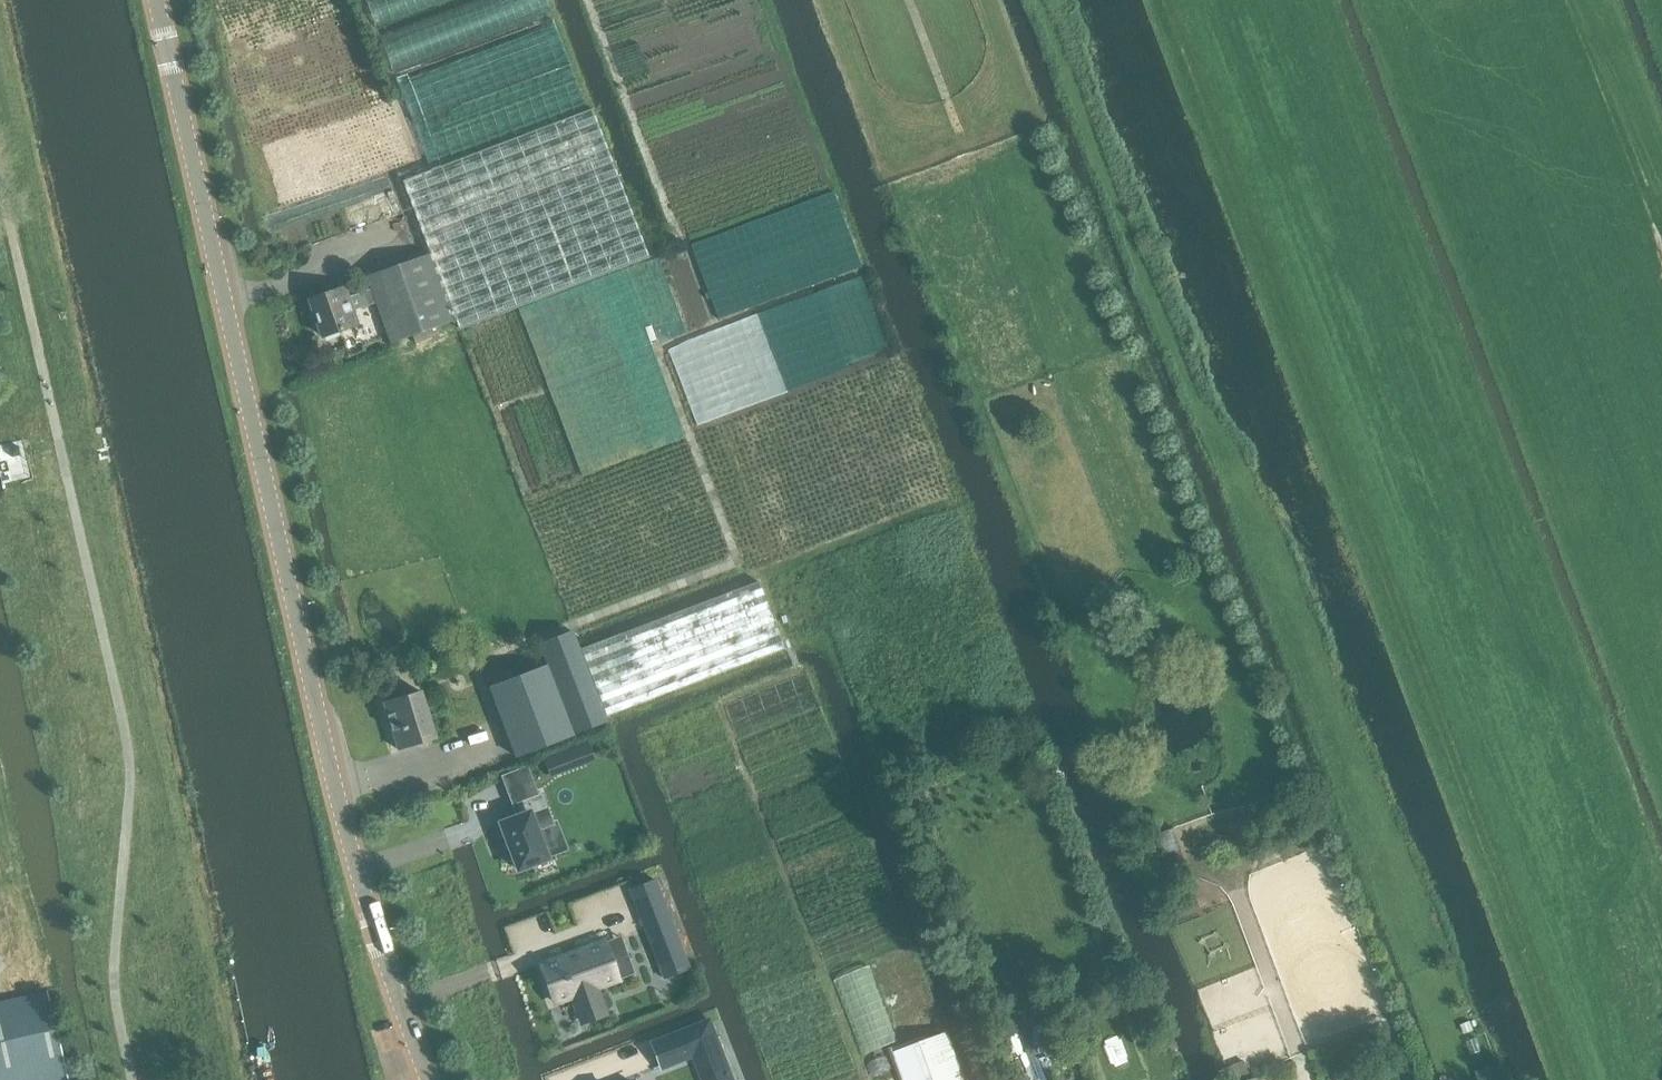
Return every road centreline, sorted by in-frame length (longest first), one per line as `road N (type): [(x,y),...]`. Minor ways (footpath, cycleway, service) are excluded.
road 1 (tertiary): [(432,1079),(356,870),(155,0)]
road 2 (track): [(910,0),(957,127)]

